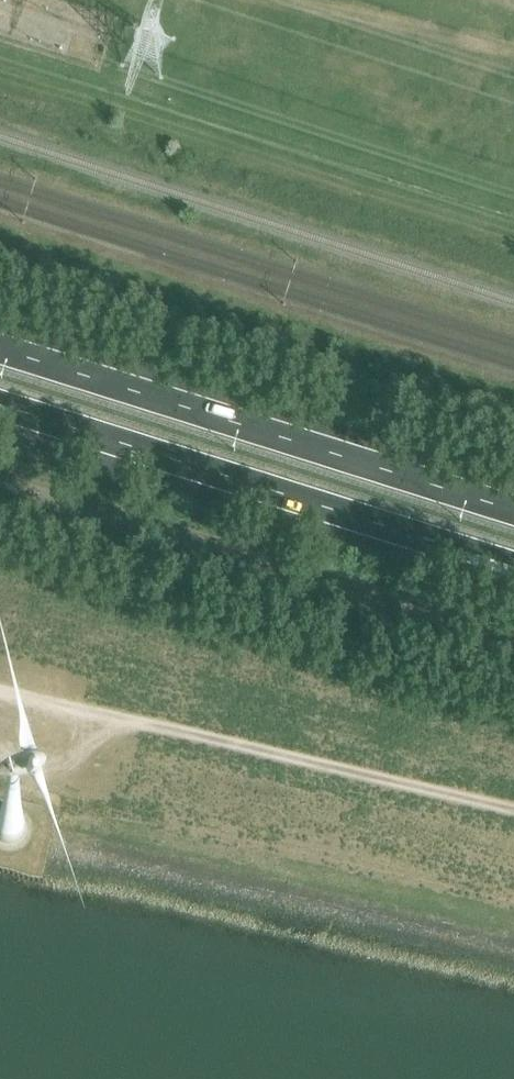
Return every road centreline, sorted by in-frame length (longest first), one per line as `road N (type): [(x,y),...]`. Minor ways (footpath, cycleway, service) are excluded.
road 1 (motorway): [(513,515),(0,350)]
road 2 (motorway): [(0,404),(513,565)]
road 3 (track): [(513,809),(119,718)]

